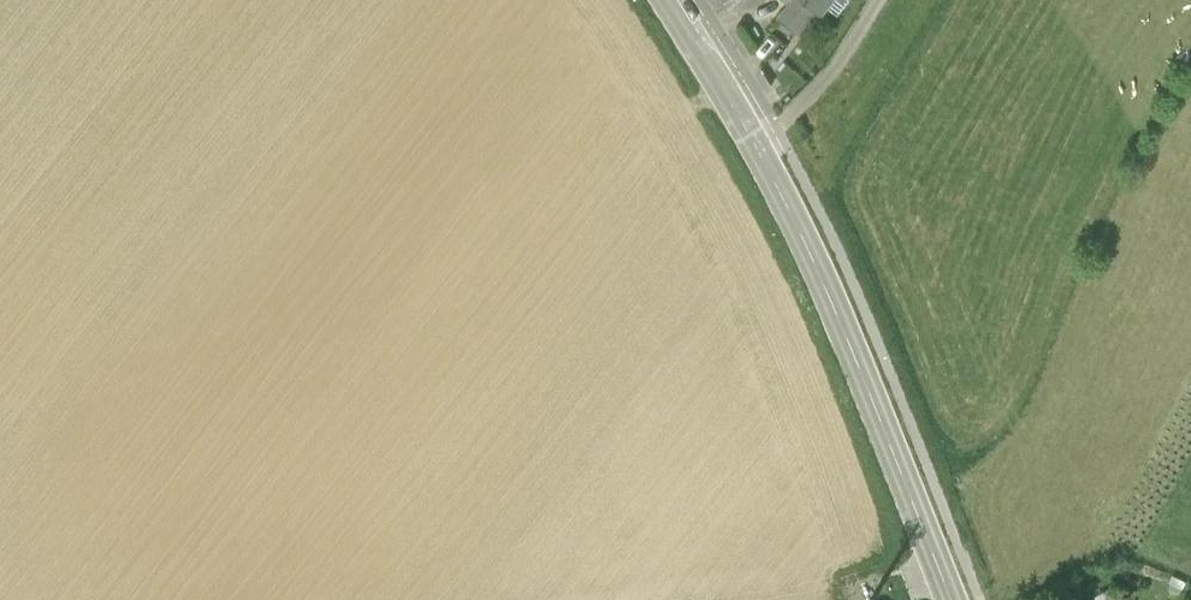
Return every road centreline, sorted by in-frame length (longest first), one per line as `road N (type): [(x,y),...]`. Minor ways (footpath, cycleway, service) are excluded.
road 1 (secondary): [(673,0),(816,264),(953,599)]

